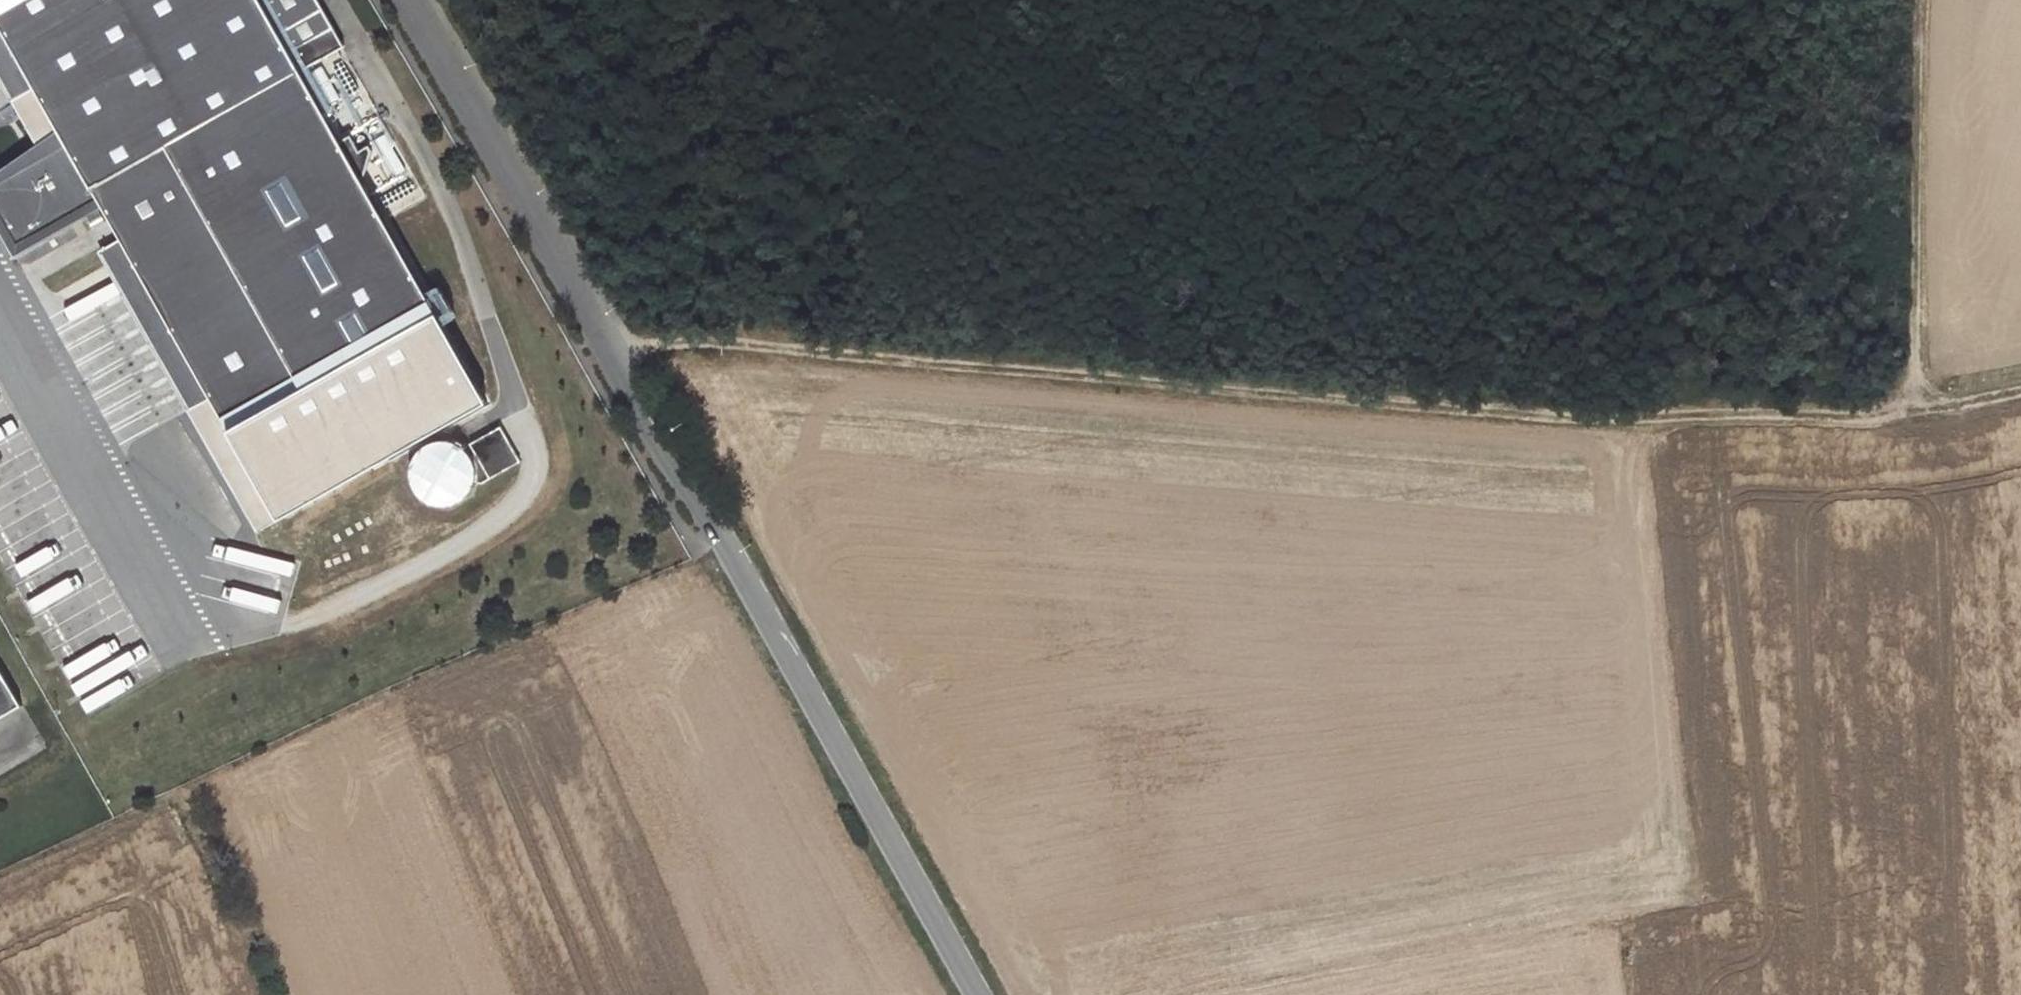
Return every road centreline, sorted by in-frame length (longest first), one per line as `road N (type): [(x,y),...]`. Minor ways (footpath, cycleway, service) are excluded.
road 1 (track): [(615,360),(645,344),(719,341),(1597,419),(1918,408),(2020,388)]
road 2 (unclassified): [(615,360),(979,994)]
road 3 (unclassified): [(615,360),(406,0)]
road 4 (track): [(1918,408),(1935,0)]

